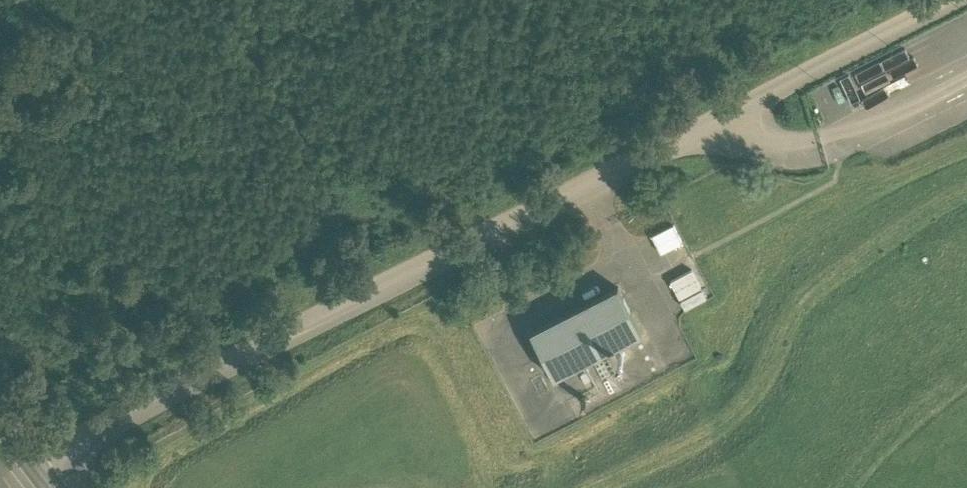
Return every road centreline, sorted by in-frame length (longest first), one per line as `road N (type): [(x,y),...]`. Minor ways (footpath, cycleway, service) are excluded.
road 1 (unclassified): [(953,0),(40,464)]
road 2 (track): [(966,84),(820,149),(765,144),(722,119)]

